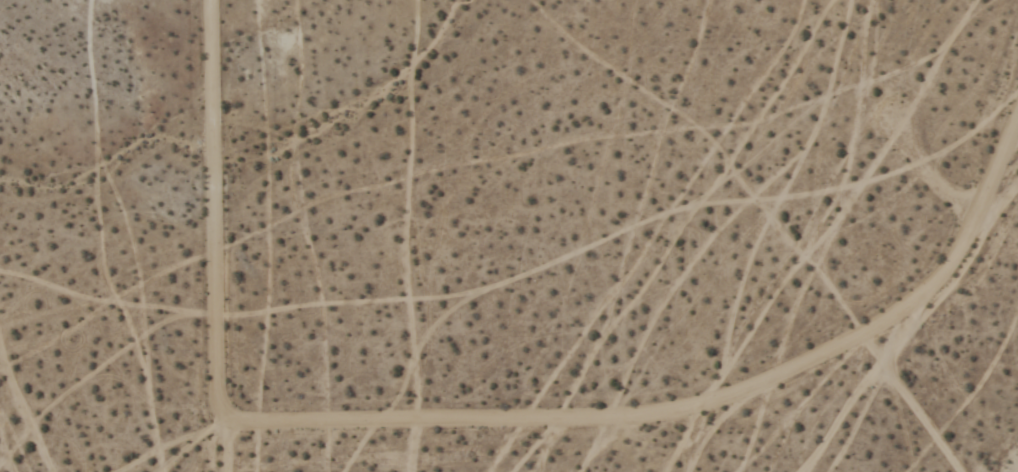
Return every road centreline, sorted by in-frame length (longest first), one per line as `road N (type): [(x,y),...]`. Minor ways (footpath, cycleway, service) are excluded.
road 1 (track): [(218,398),(232,422),(247,426),(556,422),(721,404),(925,299),(978,225),(1017,125)]
road 2 (track): [(215,0),(218,398)]
road 3 (track): [(978,225),(890,128)]

